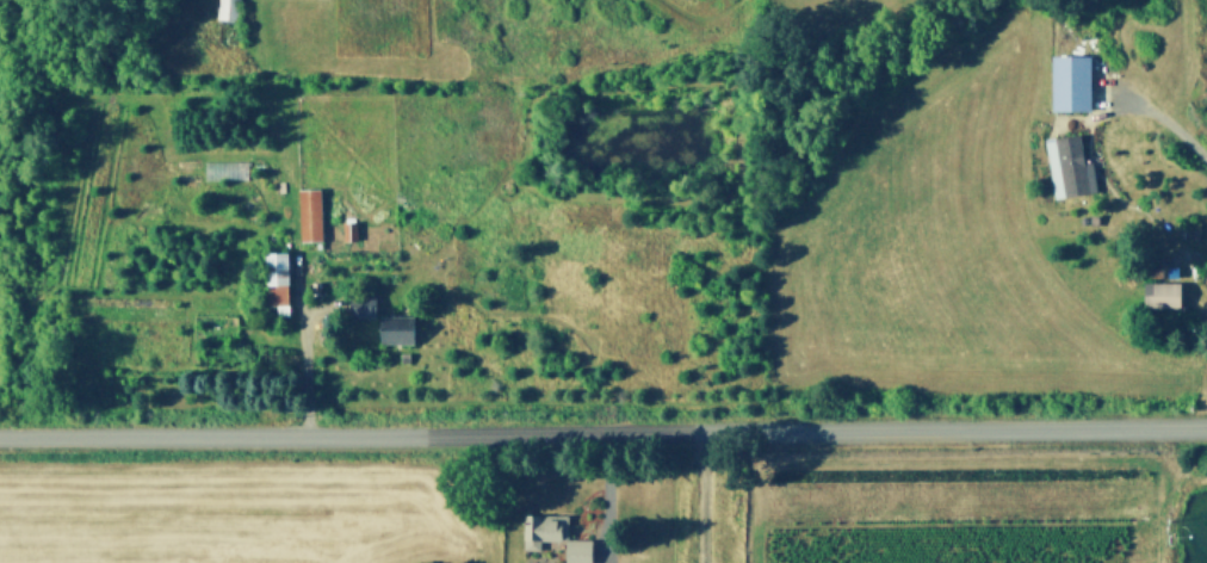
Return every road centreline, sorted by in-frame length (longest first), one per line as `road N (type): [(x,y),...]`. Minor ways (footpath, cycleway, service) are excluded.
road 1 (residential): [(1206,425),(0,431)]

